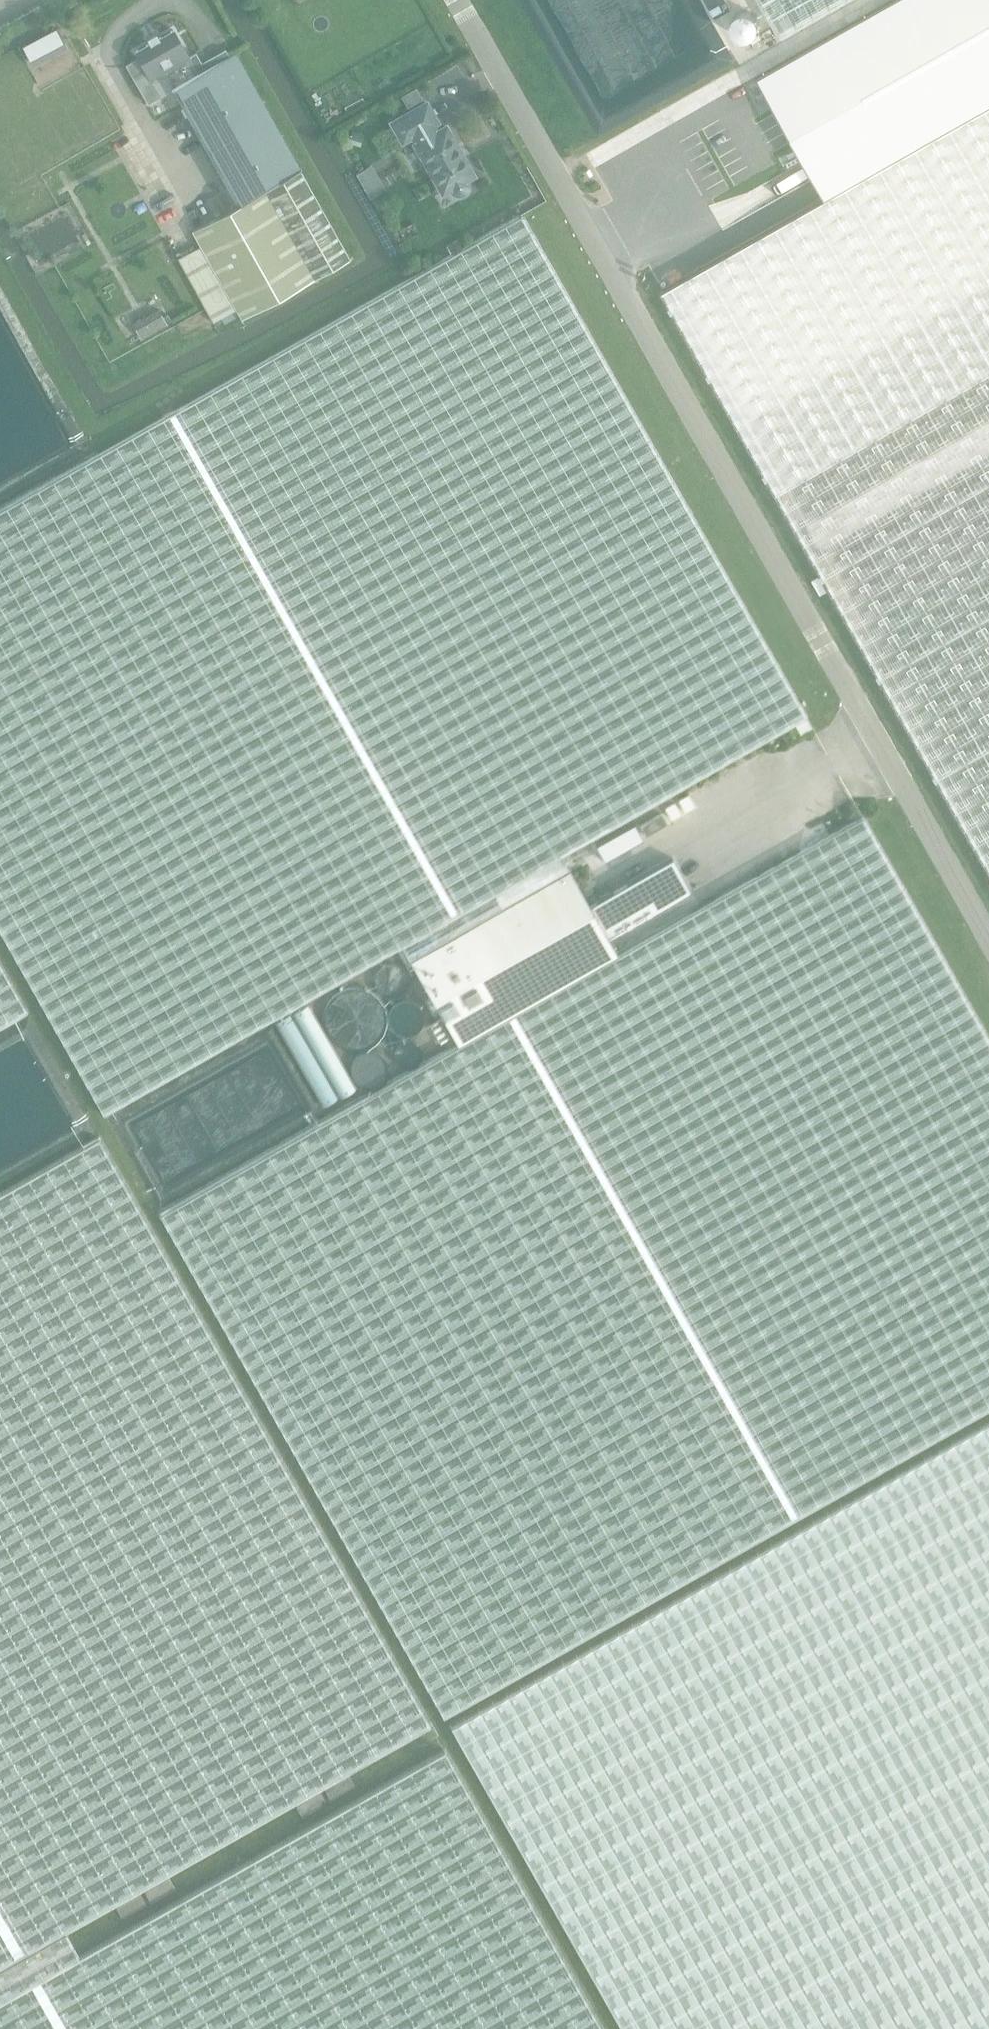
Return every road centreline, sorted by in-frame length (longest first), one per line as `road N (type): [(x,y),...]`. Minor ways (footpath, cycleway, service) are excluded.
road 1 (unclassified): [(459,0),(988,931)]

